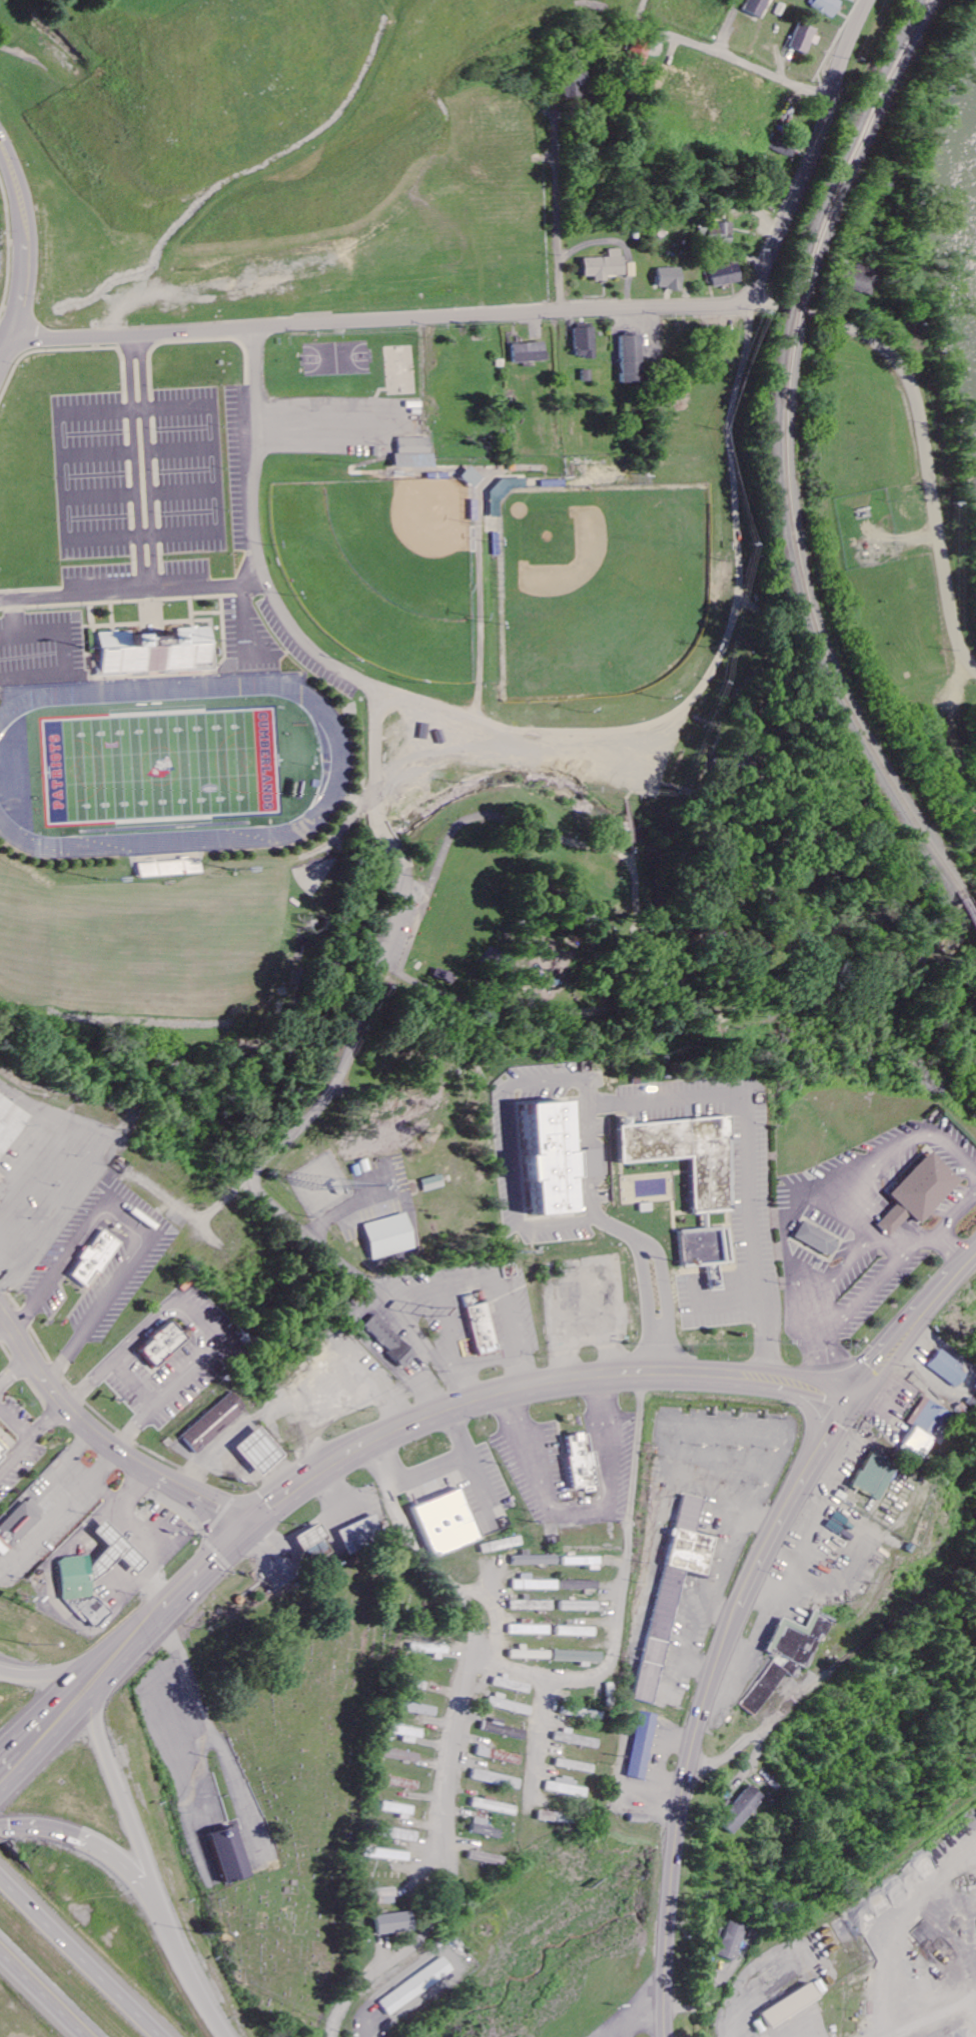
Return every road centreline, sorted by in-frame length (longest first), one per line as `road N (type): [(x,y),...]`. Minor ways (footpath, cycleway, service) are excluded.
road 1 (residential): [(262,330),(261,545),(273,586),(312,647),(398,695),(517,731),(593,734),(648,728),(679,714),(703,691),(735,633),(746,580),(735,422),(755,307)]
road 2 (primary): [(0,1770),(270,1505),(370,1438),(418,1417),(463,1399),(673,1376),(819,1387),(850,1402)]
road 3 (residential): [(463,1399),(401,1311),(264,1195),(256,1178),(332,1086),(405,912),(409,882),(382,807),(372,685)]
road 4 (residential): [(8,346),(563,313),(792,308)]
road 5 (primary): [(667,2036),(662,1873),(691,1733),(752,1567),(850,1402)]
road 6 (residential): [(975,670),(952,626),(908,381),(887,350),(854,326),(792,308)]
road 7 (residential): [(0,602),(139,593),(123,338)]
road 8 (residential): [(755,307),(872,0)]
road 9 (motorway): [(158,1909),(92,1679)]
road 10 (residential): [(837,95),(641,24),(645,0)]
road 11 (secondary): [(8,346),(29,296),(36,240),(19,168),(0,133)]
road 12 (motorway): [(158,2036),(0,1880)]
road 13 (secondary): [(248,1526),(108,1438),(69,1402)]
road 14 (residential): [(563,313),(557,98)]
road 15 (primary): [(850,1402),(975,1252)]
road 16 (motorway): [(158,1909),(110,1855),(79,1840),(0,1833)]
road 17 (motorway): [(224,2036),(158,1909)]
road 18 (residential): [(139,593),(273,586)]
road 19 (motorway): [(0,1942),(95,2036)]

